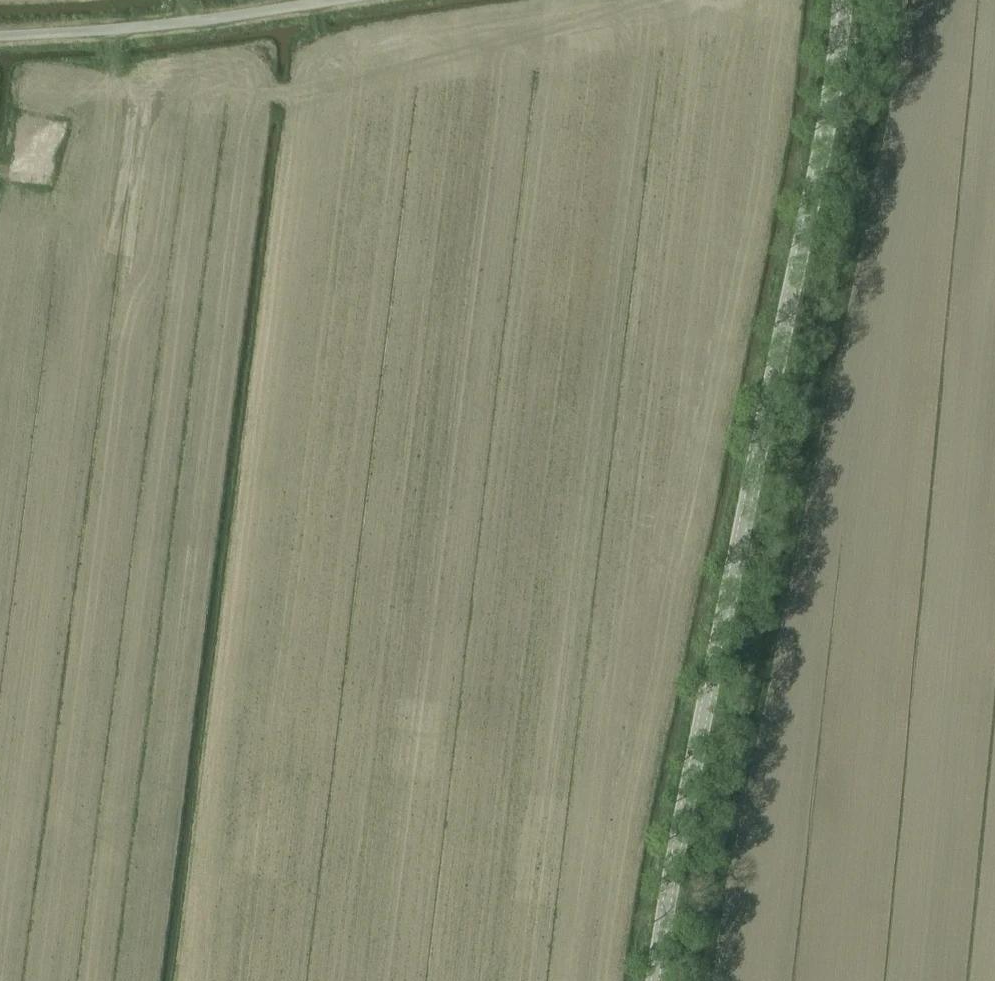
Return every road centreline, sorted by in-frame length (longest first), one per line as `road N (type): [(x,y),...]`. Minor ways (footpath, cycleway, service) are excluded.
road 1 (unclassified): [(654,980),(819,170),(840,0)]
road 2 (unclassified): [(0,38),(335,0)]

